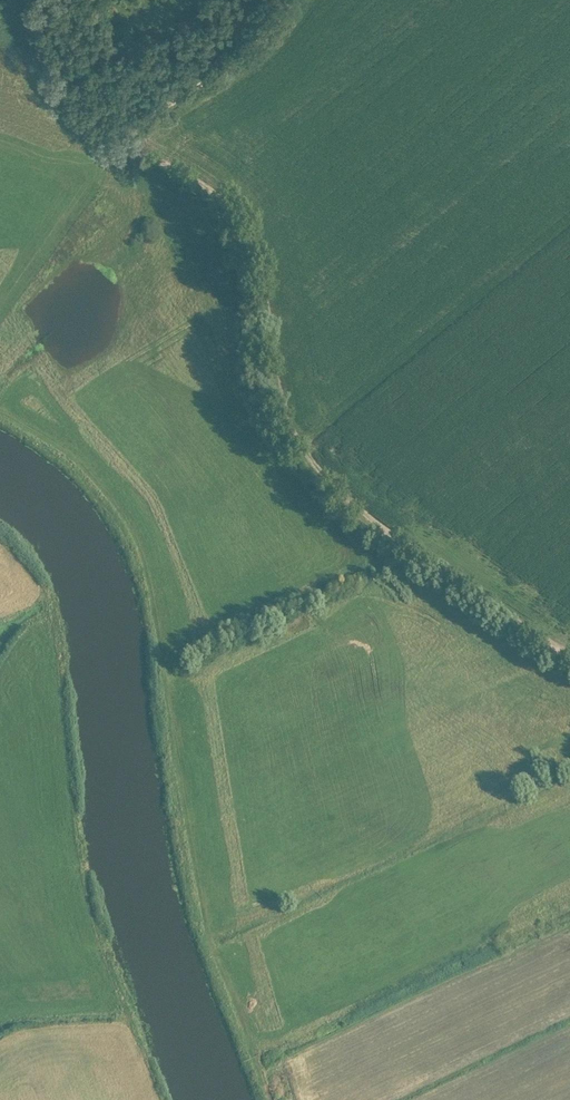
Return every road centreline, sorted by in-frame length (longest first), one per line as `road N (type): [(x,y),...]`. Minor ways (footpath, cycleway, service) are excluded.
road 1 (track): [(569,658),(318,480),(283,423),(227,217),(136,149),(143,125),(250,47),(293,0)]

